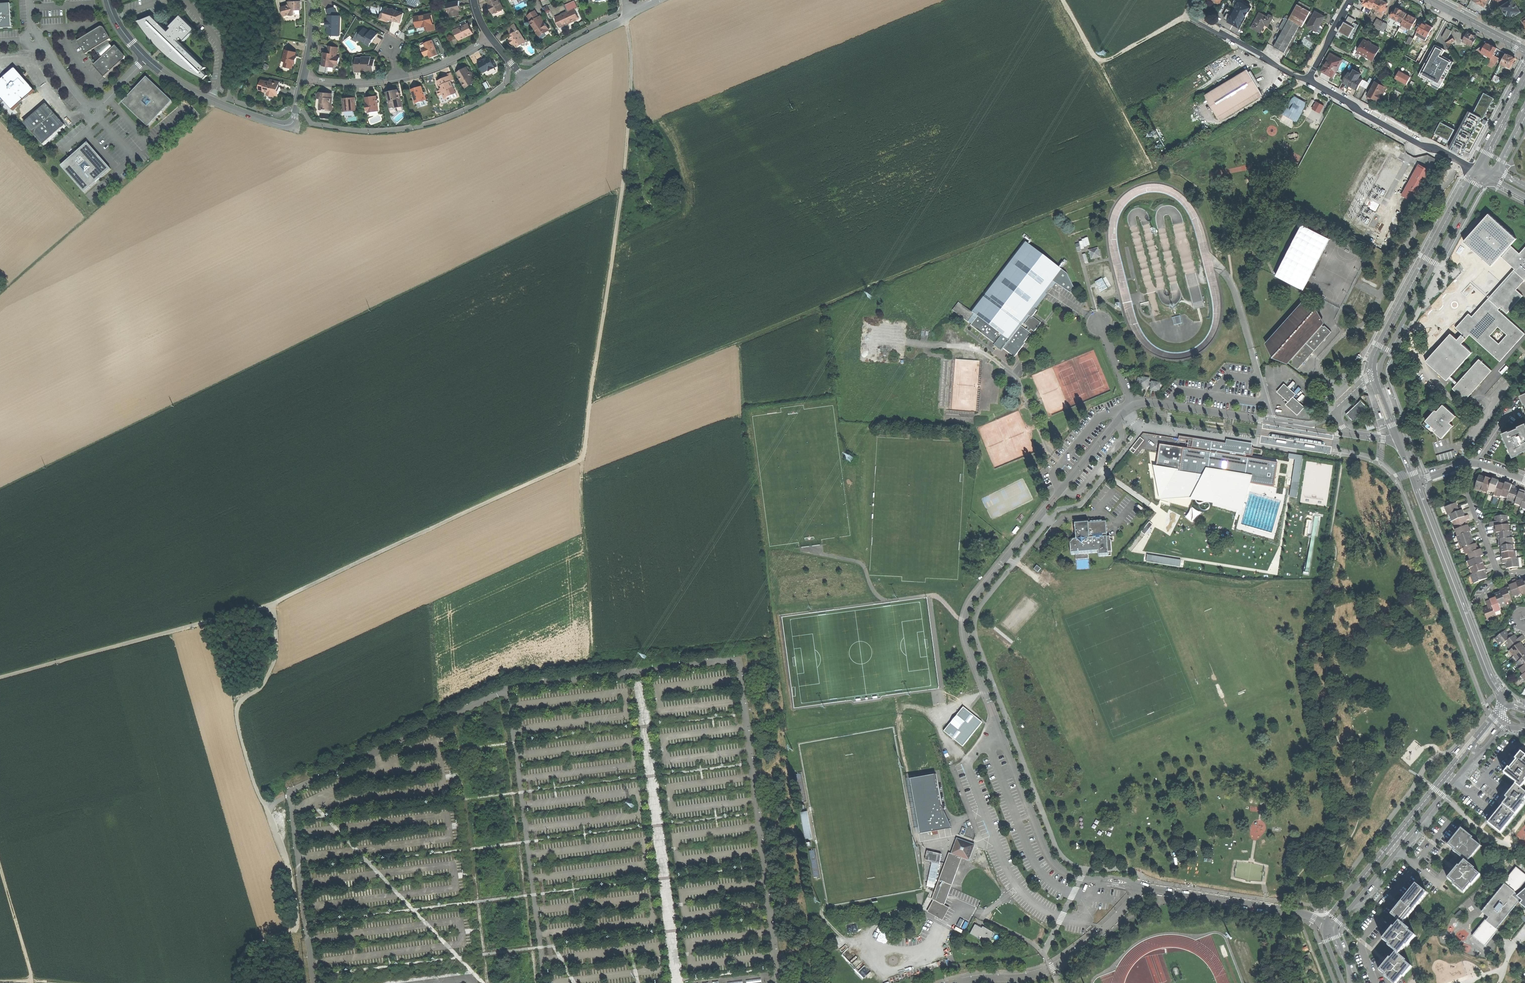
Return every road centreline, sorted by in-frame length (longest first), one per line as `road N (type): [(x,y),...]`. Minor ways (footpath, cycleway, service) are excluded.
road 1 (track): [(0,488),(622,188)]
road 2 (unclassified): [(1134,404),(965,614),(963,634),(1047,852),(1069,874),(1095,881)]
road 3 (track): [(1306,78),(1159,169),(876,287)]
road 4 (track): [(622,188),(582,459),(592,663)]
road 5 (track): [(268,603),(582,459)]
road 6 (track): [(590,405),(876,287)]
road 7 (residential): [(304,78),(291,125),(221,104),(146,58),(108,0)]
road 8 (track): [(268,603),(0,679)]
road 9 (tertiary): [(1497,712),(1327,924)]
road 10 (tertiary): [(1374,371),(1489,174)]
road 11 (tertiary): [(1475,171),(1377,349),(1374,371)]
road 12 (track): [(238,982),(247,948),(295,930),(298,921),(292,876),(264,803)]
road 13 (tertiary): [(1336,928),(1472,759)]
road 14 (track): [(264,803),(237,715),(275,658),(268,603)]
road 15 (track): [(616,237),(678,207),(672,142),(630,95)]
road 16 (residential): [(1306,78),(1475,171)]
road 17 (unclassified): [(1141,889),(1294,911),(1327,924)]
road 18 (track): [(626,17),(632,72),(622,188)]
road 19 (unclassified): [(1304,427),(1134,404)]
road 20 (residential): [(1306,78),(1187,14),(1194,0)]
road 21 (tertiary): [(1416,482),(1465,611)]
road 22 (track): [(89,218),(0,119)]
road 23 (track): [(1100,64),(1159,169)]
road 24 (track): [(0,866),(31,982)]

